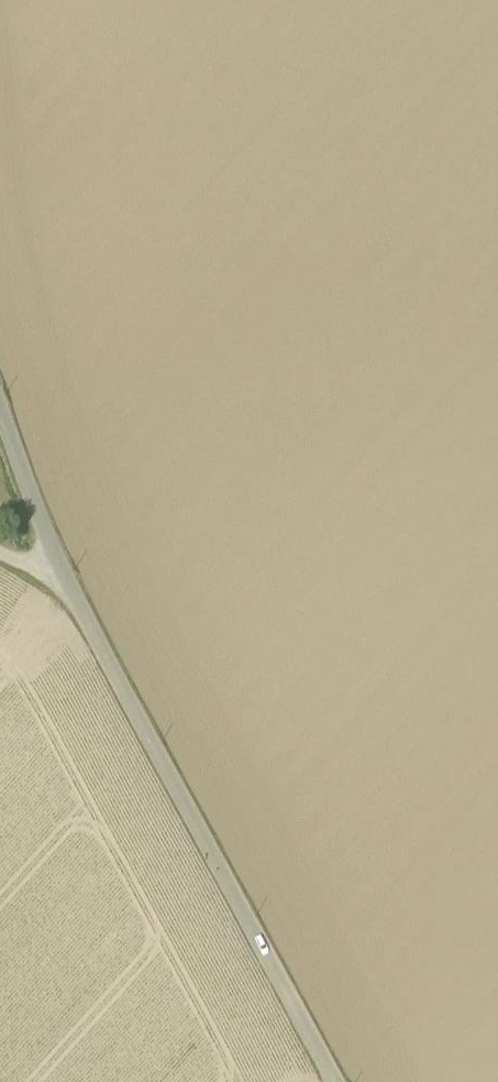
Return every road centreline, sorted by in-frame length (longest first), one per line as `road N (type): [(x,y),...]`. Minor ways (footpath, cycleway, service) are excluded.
road 1 (unclassified): [(0,385),(56,573),(336,1081)]

